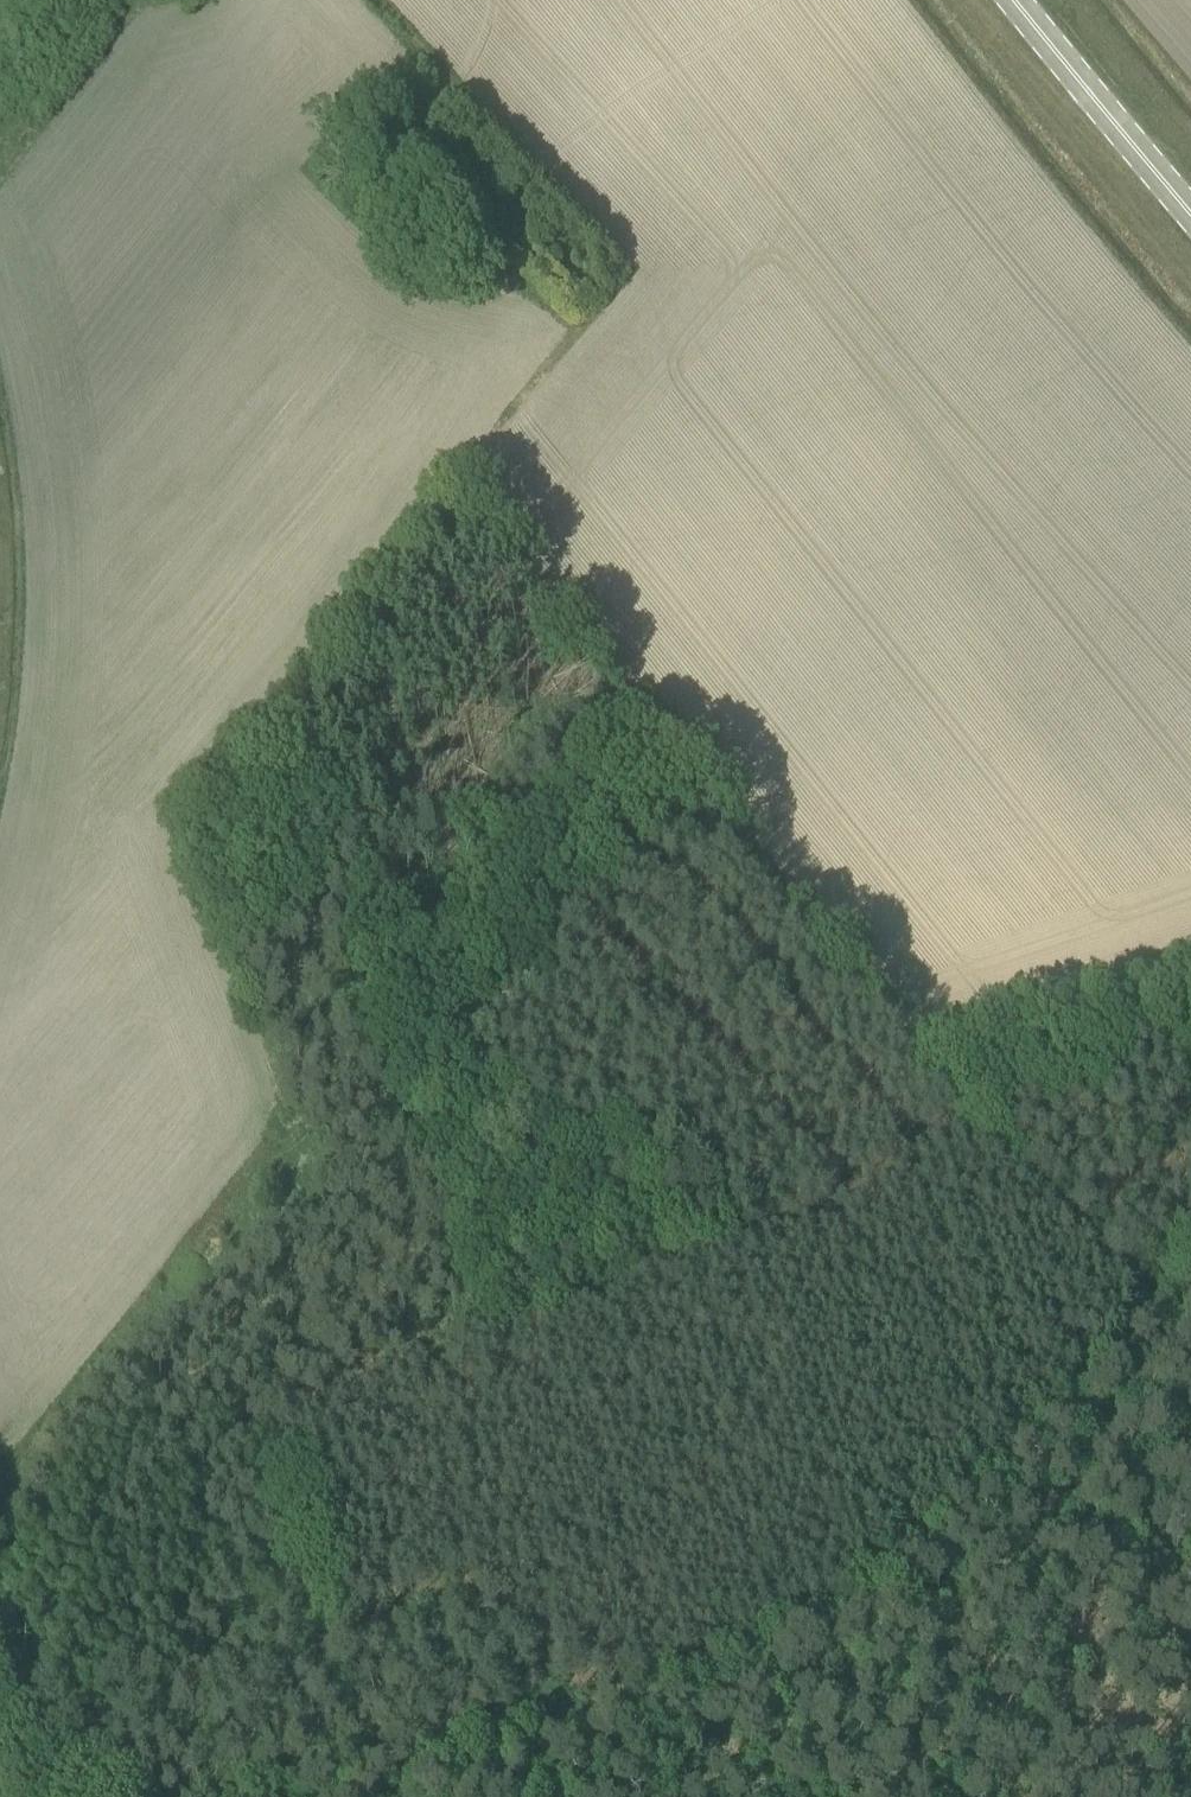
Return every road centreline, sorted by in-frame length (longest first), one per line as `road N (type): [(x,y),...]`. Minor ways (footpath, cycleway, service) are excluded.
road 1 (primary): [(1190,212),(1015,0)]
road 2 (track): [(106,1796),(60,1742),(0,1631)]

